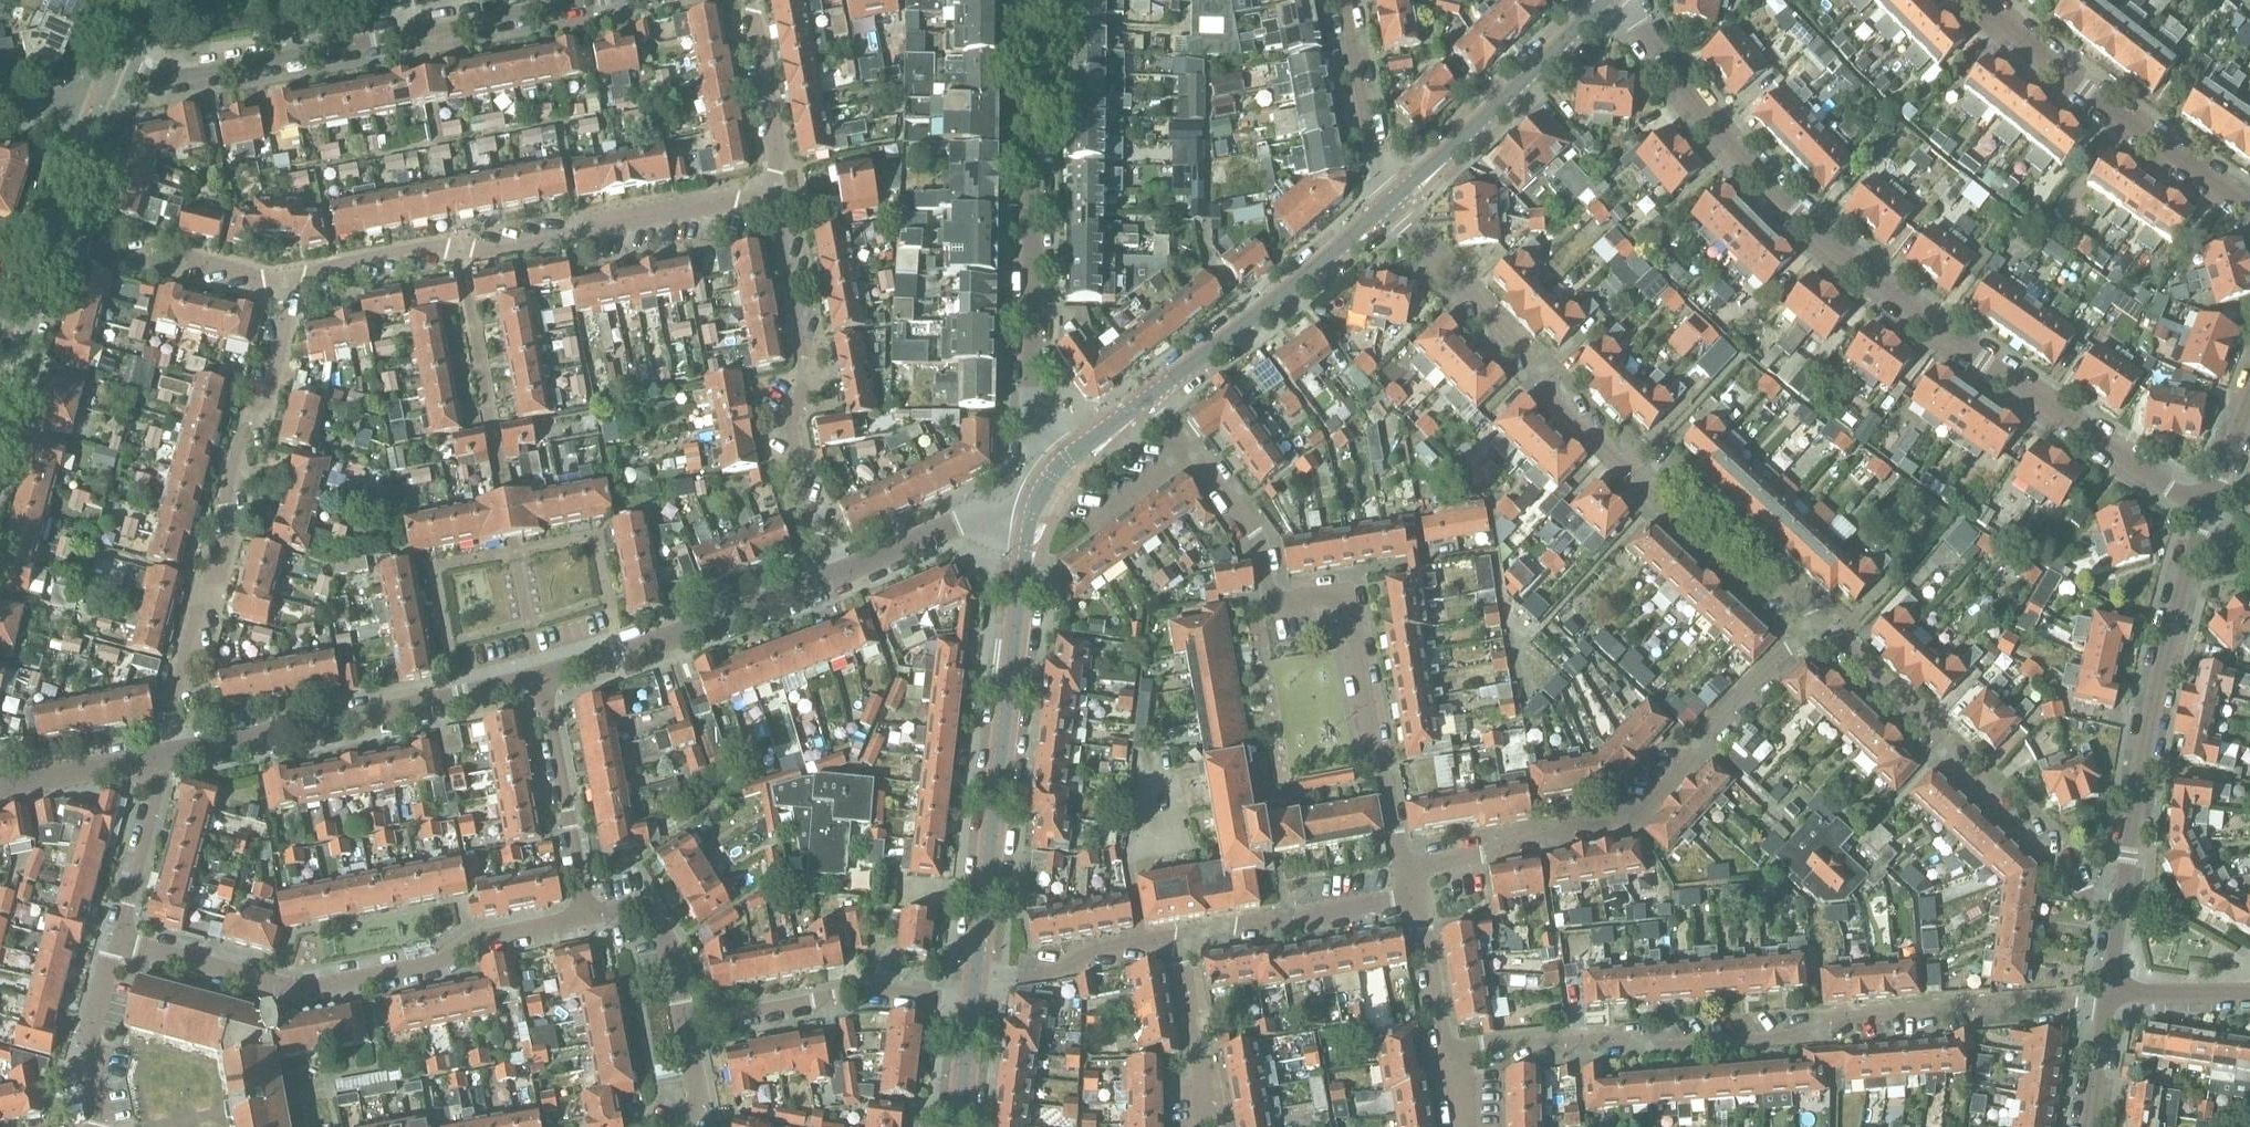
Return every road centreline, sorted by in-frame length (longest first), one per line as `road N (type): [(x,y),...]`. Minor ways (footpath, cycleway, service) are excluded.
road 1 (residential): [(2208,504),(2169,488),(1852,268),(1710,134),(1622,0)]
road 2 (residential): [(1453,1059),(2107,993)]
road 3 (residential): [(1822,619),(1752,552),(1697,538),(1541,389),(1524,344),(1391,205)]
road 4 (residential): [(1404,868),(1345,603),(1270,595),(1253,525),(1207,464),(1185,453)]
road 5 (residential): [(1404,868),(1487,853),(1516,834),(1635,818),(1780,650),(1822,619)]
road 6 (residential): [(112,88),(599,0)]
road 7 (residential): [(170,754),(295,280)]
road 8 (residential): [(122,942),(292,990),(438,963),(471,940),(585,916)]
road 9 (residential): [(1033,0),(1031,410),(1060,464)]
road 10 (tertiary): [(1028,528),(975,977)]
road 11 (residential): [(2121,906),(2082,893),(1947,768),(1933,722),(1822,619)]
road 12 (residential): [(2121,906),(2150,726),(2208,504)]
road 13 (residential): [(826,578),(786,399),(809,357),(782,186)]
road 14 (residential): [(170,754),(539,677)]
road 15 (residential): [(2249,204),(1979,0)]
road 16 (residential): [(463,246),(490,252),(782,186)]
road 17 (tertiary): [(1391,205),(1143,401)]
road 18 (residential): [(539,677),(826,578)]
road 19 (tertiary): [(1606,0),(1391,205)]
road 20 (residential): [(684,1025),(874,989),(973,1001)]
road 21 (residential): [(54,240),(157,268),(194,255),(295,280)]
road 22 (residential): [(539,677),(585,916)]
road 23 (residential): [(1178,932),(1293,922),(1415,897)]
road 24 (residential): [(826,578),(955,523),(1028,528)]
road 25 (residential): [(1344,0),(1373,159),(1391,205)]
road 26 (tertiary): [(0,437),(54,240)]
road 27 (residential): [(1178,932),(1203,1126)]
road 28 (residential): [(122,942),(170,754)]
road 29 (residential): [(99,1126),(91,1033),(122,942)]
road 30 (residential): [(782,186),(746,0)]
road 31 (residential): [(585,916),(640,907),(651,913),(672,952),(684,1025)]
road 32 (residential): [(0,784),(170,754)]
road 33 (residential): [(975,977),(1037,975),(1105,945),(1140,939)]
road 34 (residential): [(295,280),(463,246)]
road 35 (residential): [(1453,1059),(1415,897)]
road 36 (residential): [(1140,786),(1184,781),(1192,830),(1190,842),(1132,853)]
road 37 (residential): [(490,404),(463,246)]
road 38 (tertiary): [(54,240),(109,95)]
road 39 (residential): [(2249,995),(2107,993)]
road 40 (residential): [(2107,993),(2089,1126)]
road 41 (tertiary): [(973,1001),(958,1126)]

